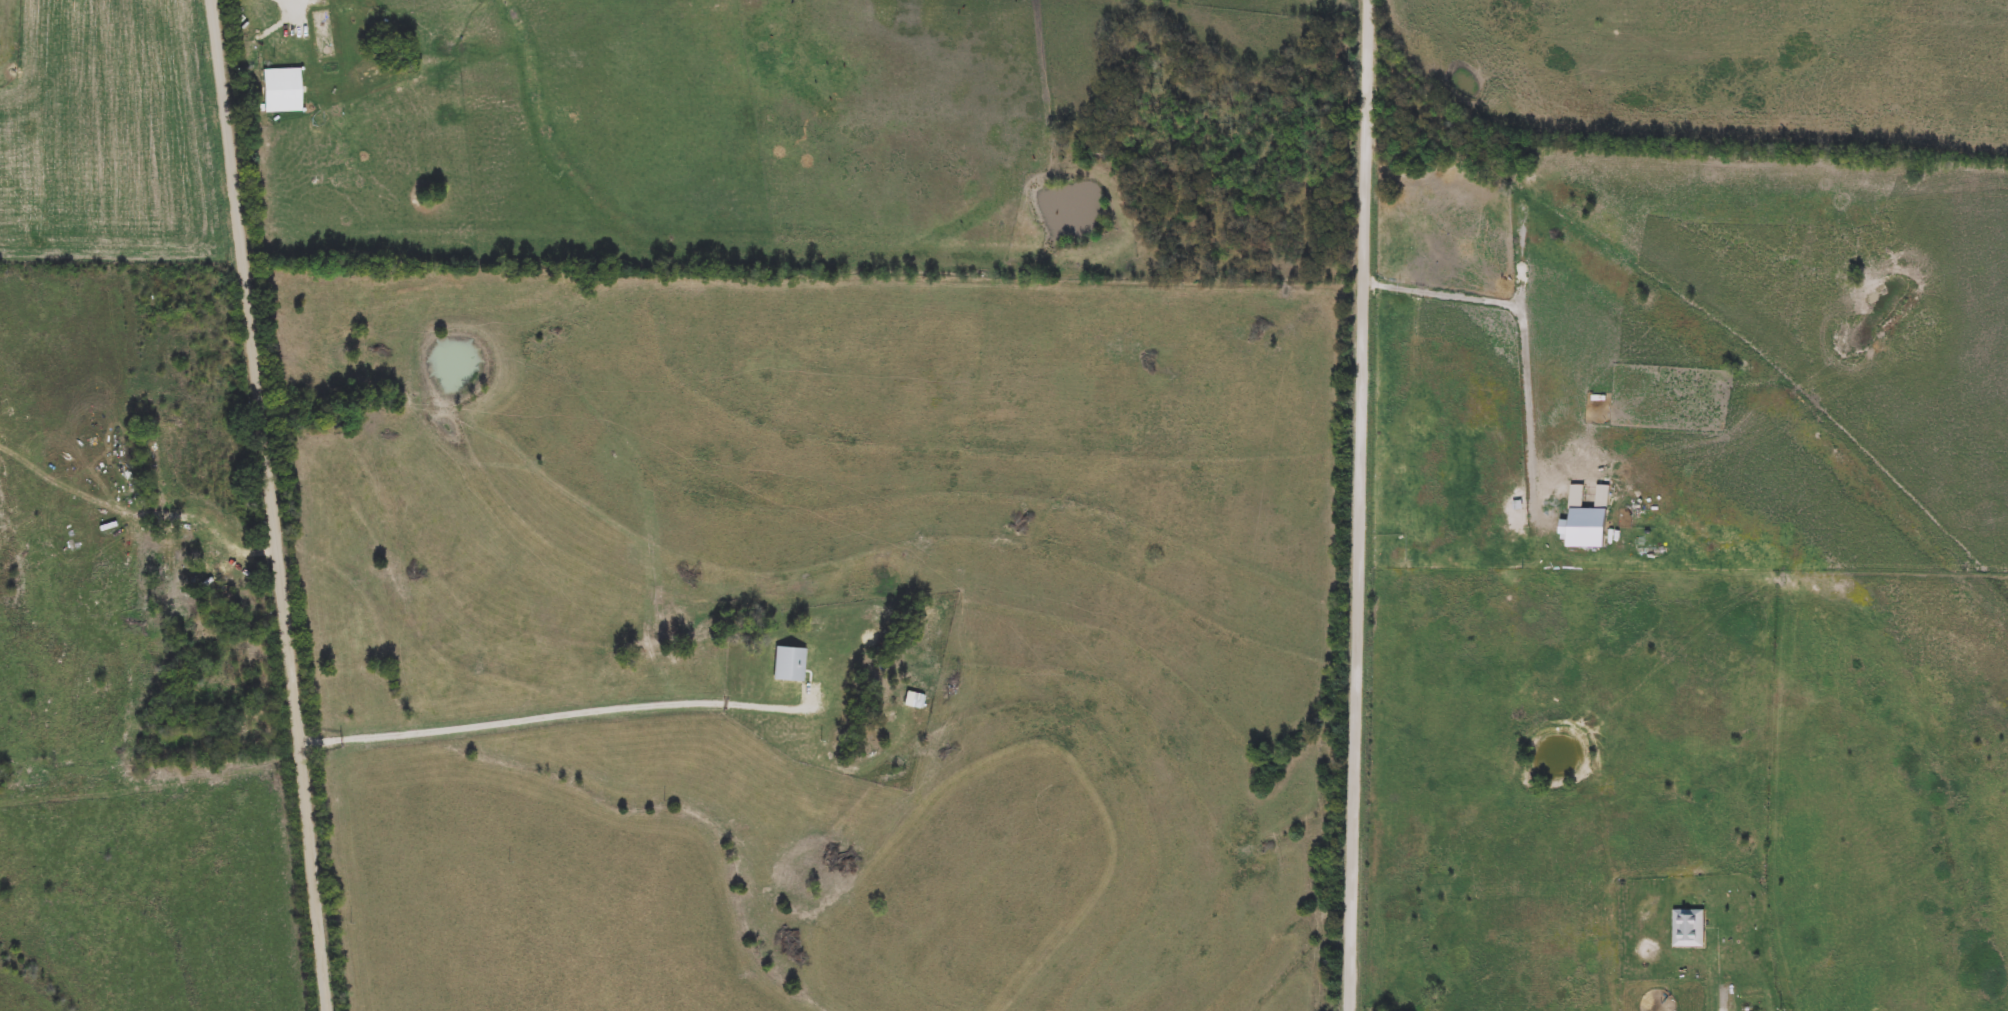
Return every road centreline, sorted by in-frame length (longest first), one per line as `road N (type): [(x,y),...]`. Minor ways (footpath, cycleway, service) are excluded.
road 1 (residential): [(332,1010),(214,0)]
road 2 (residential): [(1352,1010),(1368,0)]

